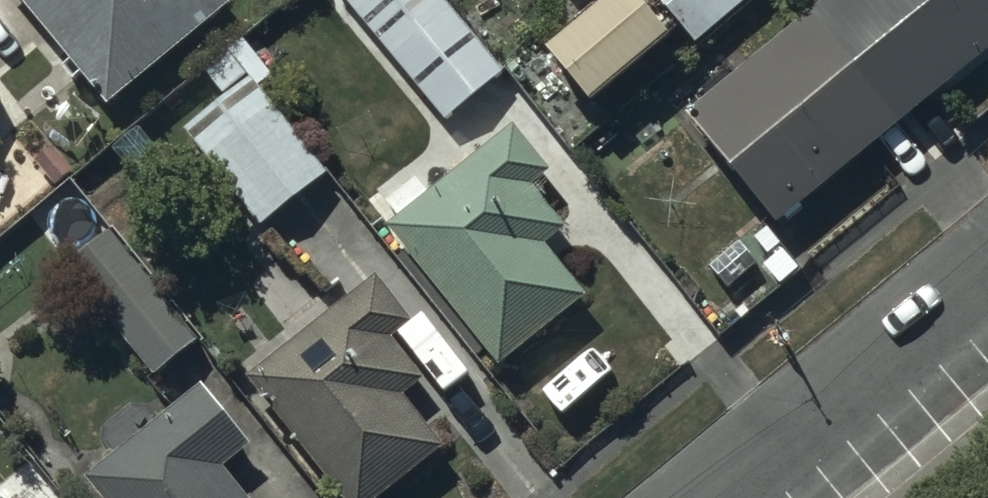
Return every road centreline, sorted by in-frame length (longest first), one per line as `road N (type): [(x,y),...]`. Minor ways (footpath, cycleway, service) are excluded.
road 1 (tertiary): [(707,497),(987,266)]

